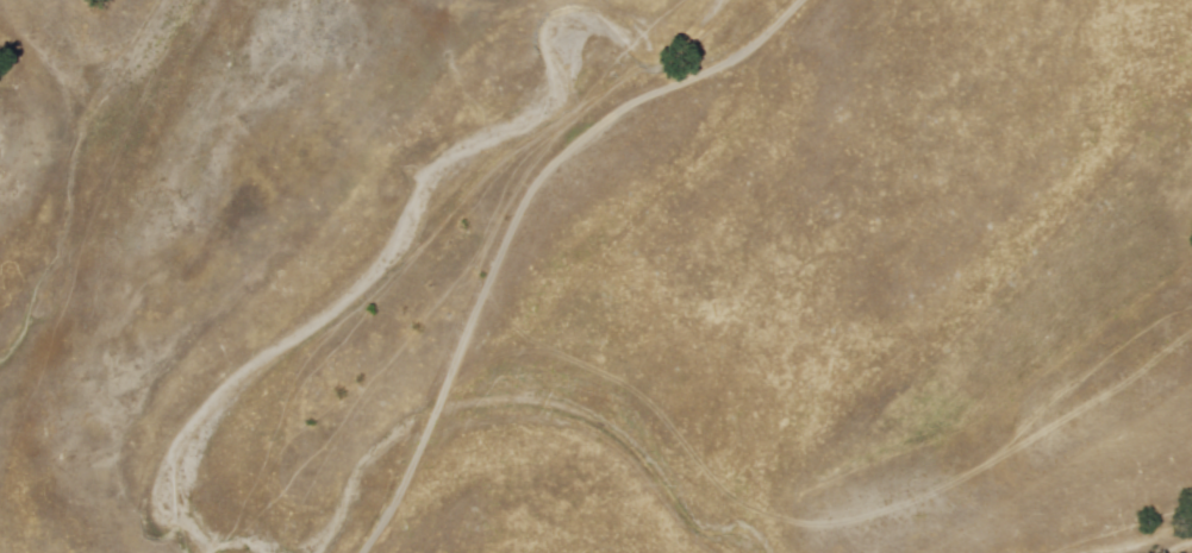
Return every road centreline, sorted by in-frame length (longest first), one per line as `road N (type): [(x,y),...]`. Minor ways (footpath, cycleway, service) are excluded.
road 1 (residential): [(431,415),(500,244),(562,150),(657,89),(736,56),(797,0)]
road 2 (track): [(431,415),(572,427),(630,465),(709,552)]
road 3 (residential): [(356,552),(431,415)]

